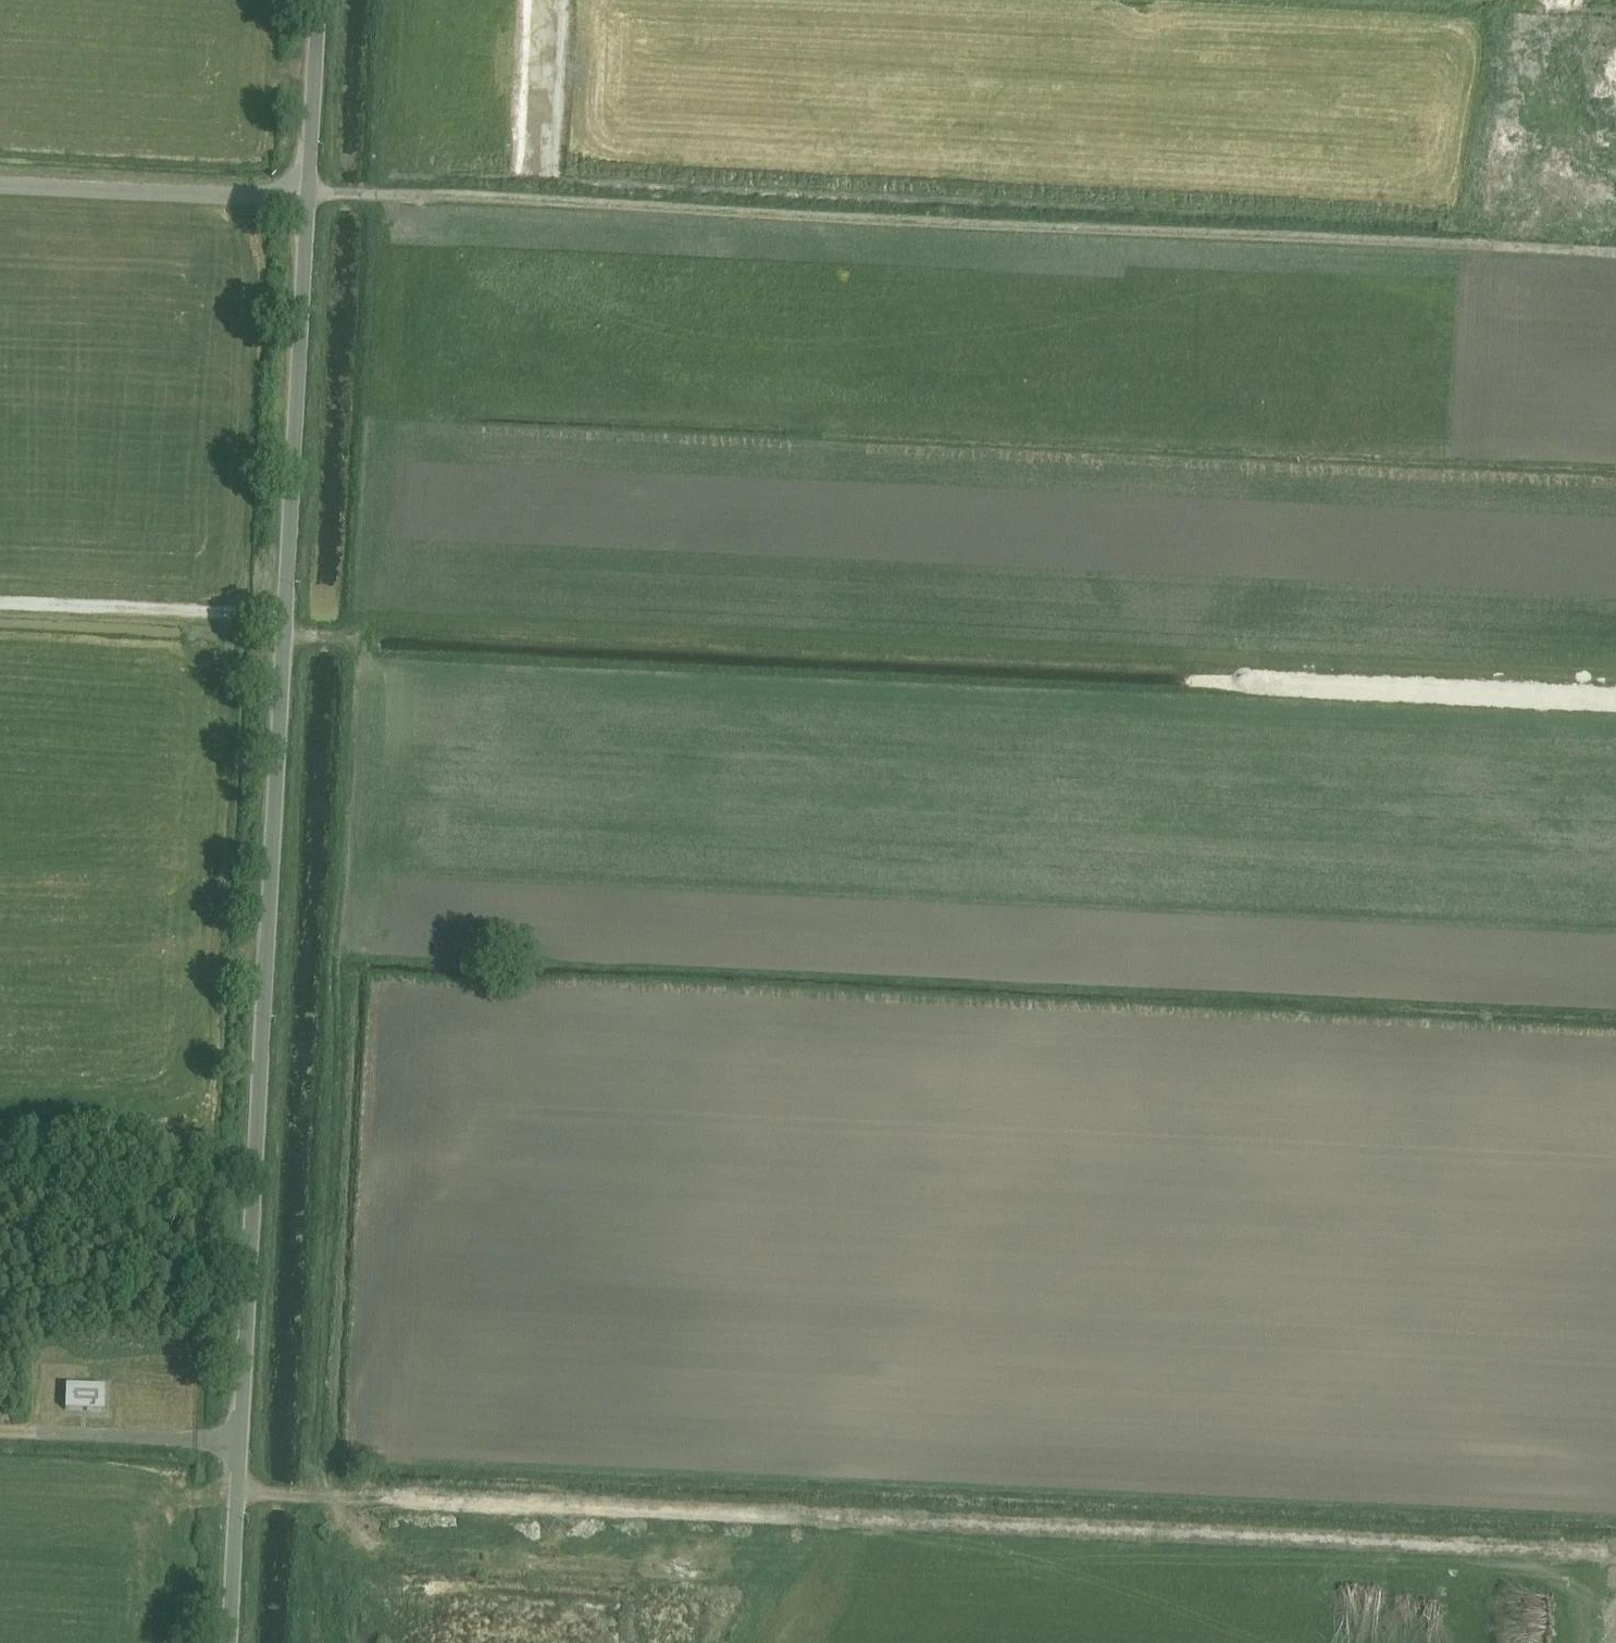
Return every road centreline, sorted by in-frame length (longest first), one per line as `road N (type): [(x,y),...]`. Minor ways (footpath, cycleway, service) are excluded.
road 1 (unclassified): [(229,1642),(319,0)]
road 2 (track): [(238,1492),(1615,1554)]
road 3 (track): [(309,193),(1615,254)]

